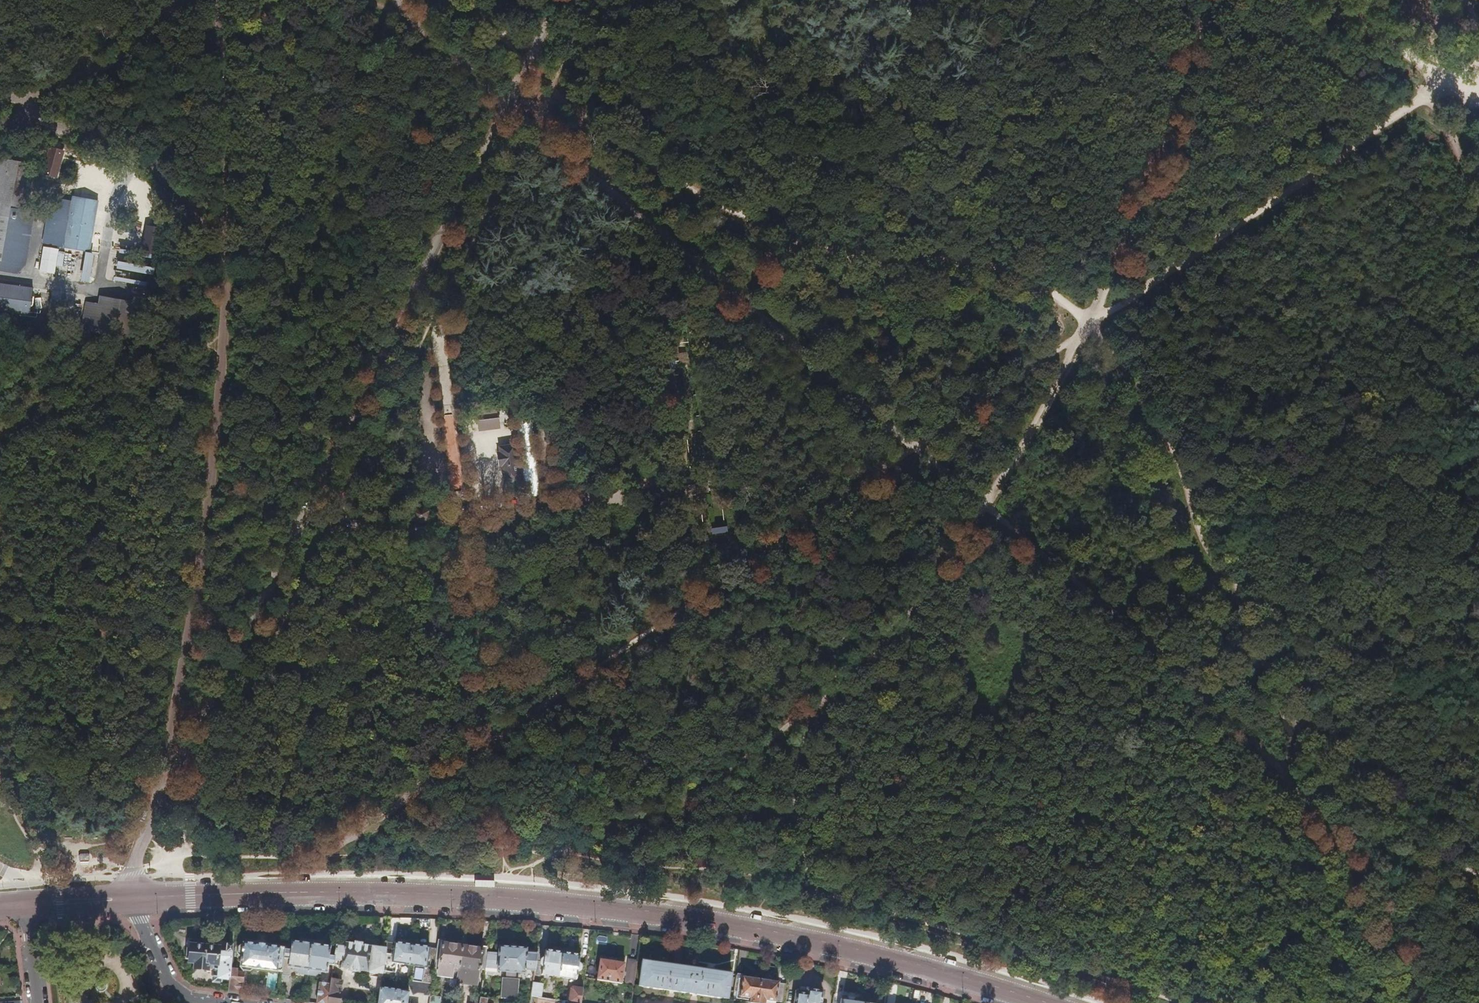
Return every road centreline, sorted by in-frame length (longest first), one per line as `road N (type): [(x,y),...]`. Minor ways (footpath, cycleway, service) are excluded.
road 1 (track): [(1442,83),(325,857)]
road 2 (track): [(507,106),(1221,711),(1336,834),(1428,1002)]
road 3 (tertiary): [(1047,1002),(807,939),(514,896),(350,891),(134,898)]
road 4 (track): [(839,897),(788,893),(746,873),(490,847),(325,857),(188,852),(130,878)]
road 5 (track): [(514,896),(515,878),(698,790),(808,712)]
road 6 (track): [(445,232),(314,497)]
road 7 (track): [(520,82),(445,232)]
road 8 (track): [(507,106),(396,0)]
road 9 (track): [(1315,0),(1442,83)]
road 10 (residential): [(134,898),(171,986),(187,998),(220,1002)]

